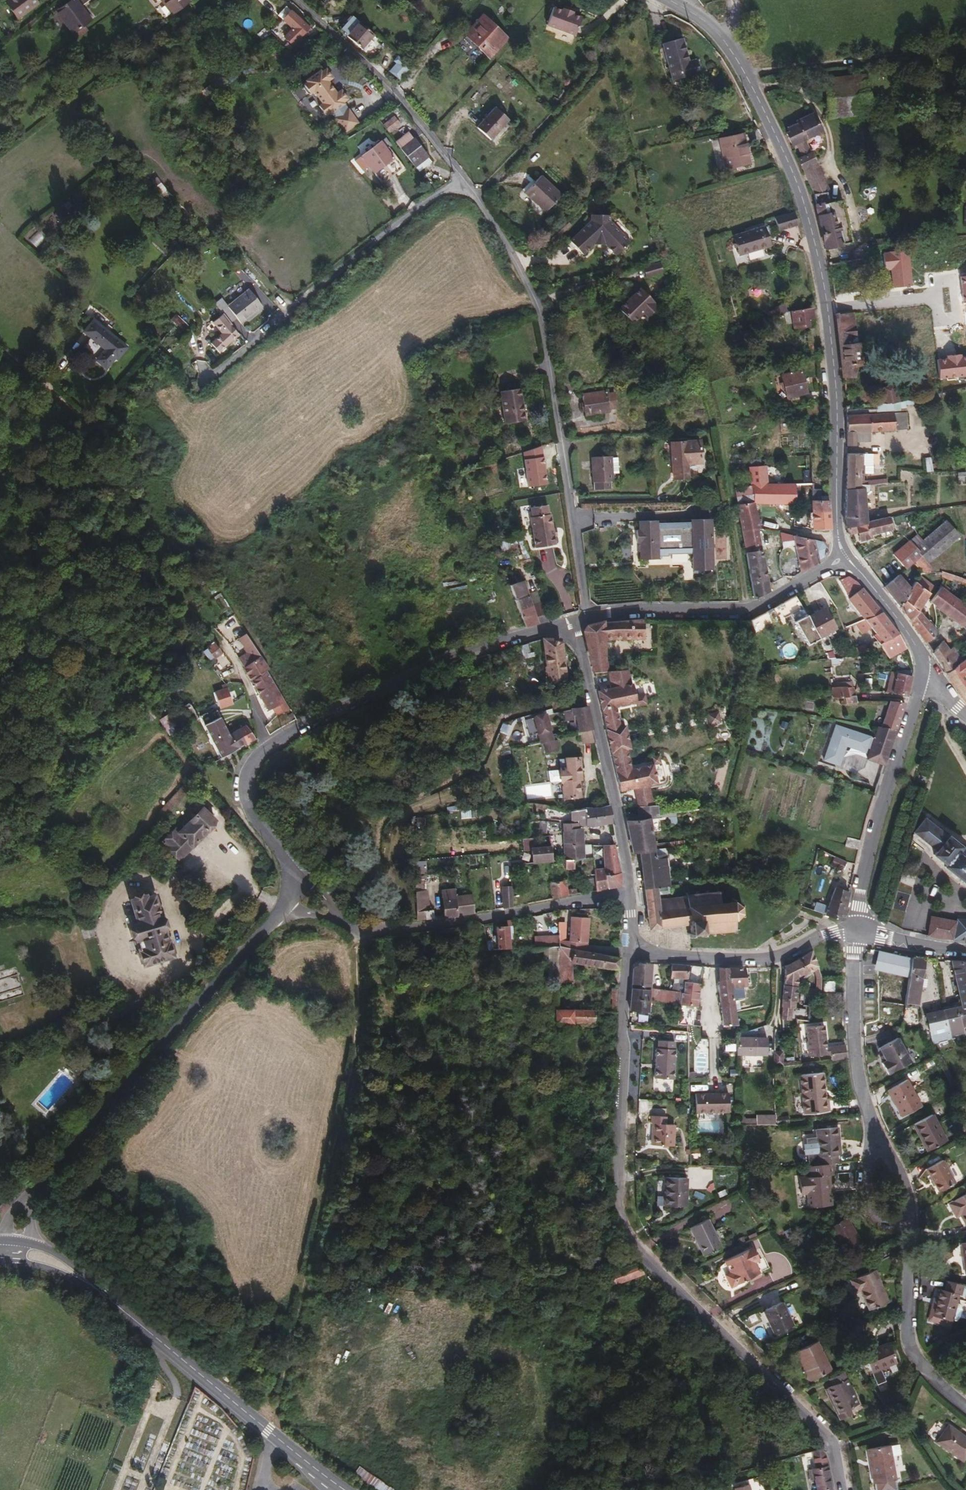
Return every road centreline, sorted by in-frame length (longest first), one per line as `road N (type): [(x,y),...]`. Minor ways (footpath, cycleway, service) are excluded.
road 1 (residential): [(842,1489),(833,1445),(624,1244),(613,1224),(628,953)]
road 2 (tertiary): [(846,553),(837,532),(837,412),(823,275),(786,158),(722,36)]
road 3 (residential): [(586,616),(537,300),(467,183)]
road 4 (residential): [(39,1190),(285,908)]
road 5 (residential): [(265,749),(398,680),(575,619)]
road 6 (residential): [(467,183),(378,242),(208,381)]
road 7 (tertiary): [(346,1489),(107,1297)]
road 8 (residential): [(630,895),(423,928),(358,932),(337,916)]
road 9 (residential): [(630,895),(575,619)]
road 10 (residential): [(586,616),(744,611),(846,553)]
road 11 (tertiary): [(921,681),(875,825),(857,934)]
road 12 (residential): [(467,183),(396,91),(297,0)]
road 13 (residential): [(628,953),(767,959),(857,934)]
road 14 (track): [(746,74),(888,59),(965,64)]
road 15 (residential): [(879,1137),(856,1053),(857,934)]
road 16 (residential): [(965,1407),(910,1349),(909,1233)]
road 17 (tertiary): [(846,553),(912,639),(921,681)]
road 18 (residential): [(292,868),(241,792),(265,749)]
road 19 (residential): [(879,1137),(862,1184),(868,1212),(909,1233)]

